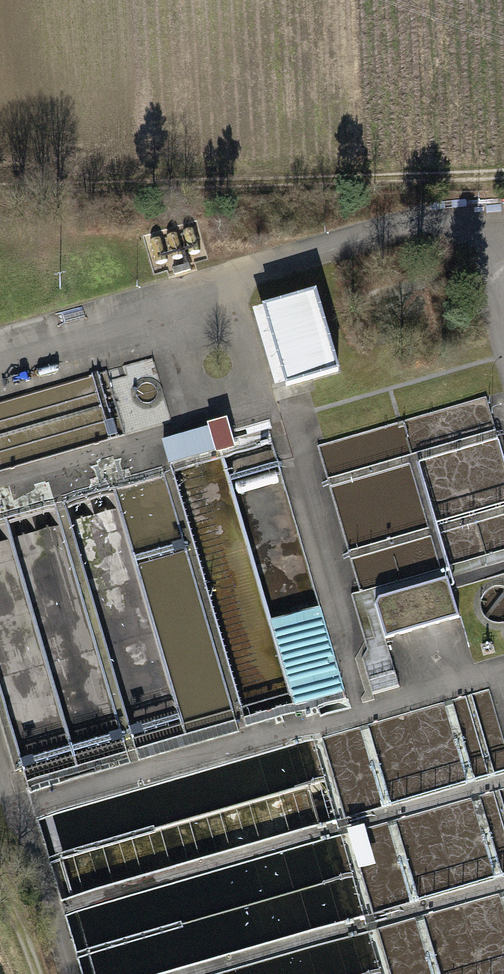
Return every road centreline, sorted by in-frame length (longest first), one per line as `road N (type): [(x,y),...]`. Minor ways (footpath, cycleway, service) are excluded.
road 1 (track): [(0,339),(230,282),(366,712),(503,673)]
road 2 (track): [(503,173),(0,192)]
road 3 (track): [(18,804),(366,712)]
road 4 (track): [(230,282),(430,222),(468,221),(494,244),(503,278)]
road 5 (track): [(71,973),(0,733)]

